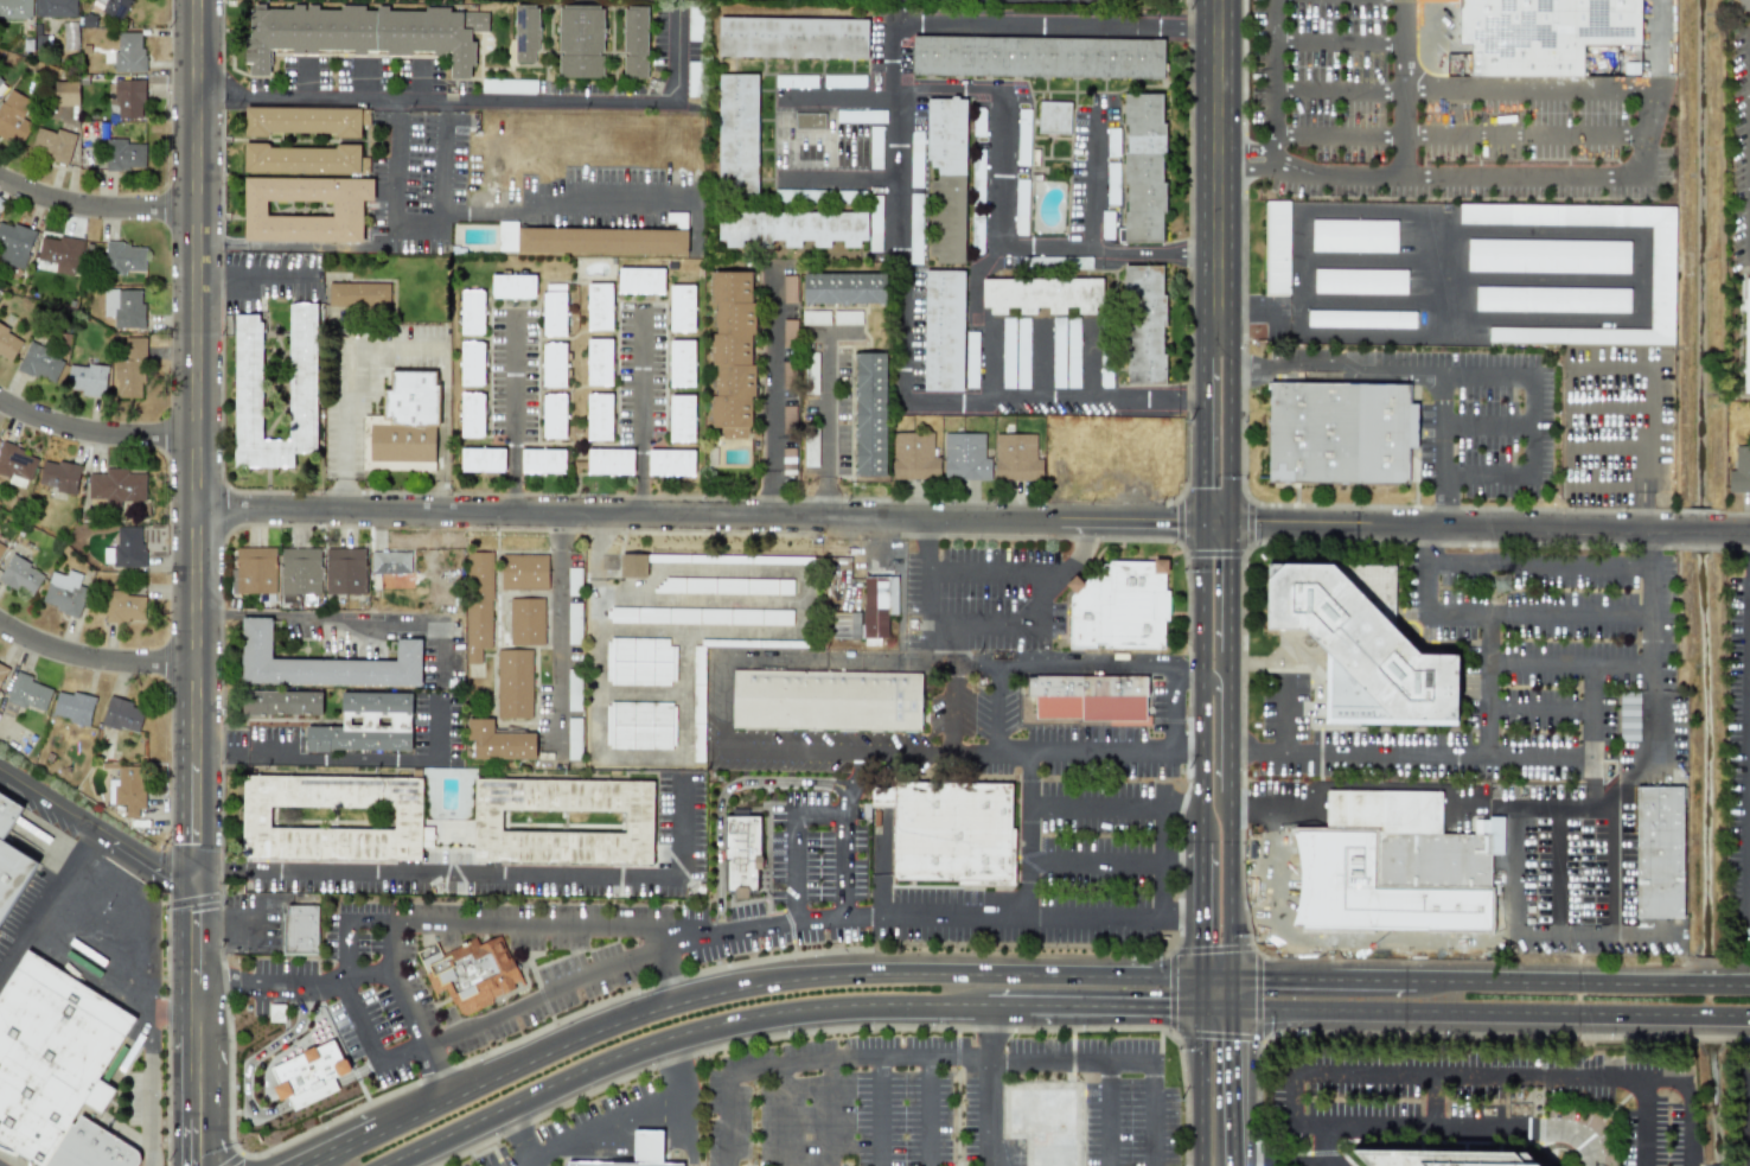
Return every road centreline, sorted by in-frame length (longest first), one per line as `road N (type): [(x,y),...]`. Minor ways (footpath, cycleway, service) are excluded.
road 1 (residential): [(198,509),(1206,524)]
road 2 (tertiary): [(197,879),(199,0)]
road 3 (secondary): [(1203,977),(855,973),(755,981),(628,1015),(378,1134)]
road 4 (secondary): [(395,1165),(601,1065),(683,1036),(829,1008),(979,1006)]
road 5 (residential): [(1232,524),(1749,535)]
road 6 (residential): [(197,879),(678,881)]
road 7 (residential): [(199,96),(679,103)]
road 8 (secondary): [(1232,1008),(1685,1014)]
road 9 (secondary): [(1220,342),(1220,0)]
road 10 (secondary): [(1231,977),(1231,655)]
road 11 (secondary): [(1686,985),(1414,981)]
road 12 (residential): [(198,661),(101,657),(0,621)]
road 13 (residential): [(198,435),(92,432),(0,399)]
road 14 (residential): [(198,210),(70,205),(0,180)]
road 15 (tertiary): [(196,1165),(197,975)]
road 16 (secondary): [(1220,342),(1205,368),(1206,524)]
road 17 (secondary): [(1232,524),(1233,369),(1220,342)]
road 18 (secondary): [(1414,981),(1231,977)]
road 19 (secondary): [(1026,1007),(1203,1007)]
road 20 (secondary): [(1203,1007),(1202,1165)]
road 21 (secondary): [(1237,1165),(1232,1008)]
road 22 (residential): [(1749,253),(1749,104)]
road 23 (secondary): [(1231,803),(1215,789),(1215,682),(1205,668)]
road 24 (secondary): [(1206,524),(1205,668)]
road 25 (secondary): [(1205,834),(1203,977)]
road 26 (secondary): [(1231,655),(1232,524)]

